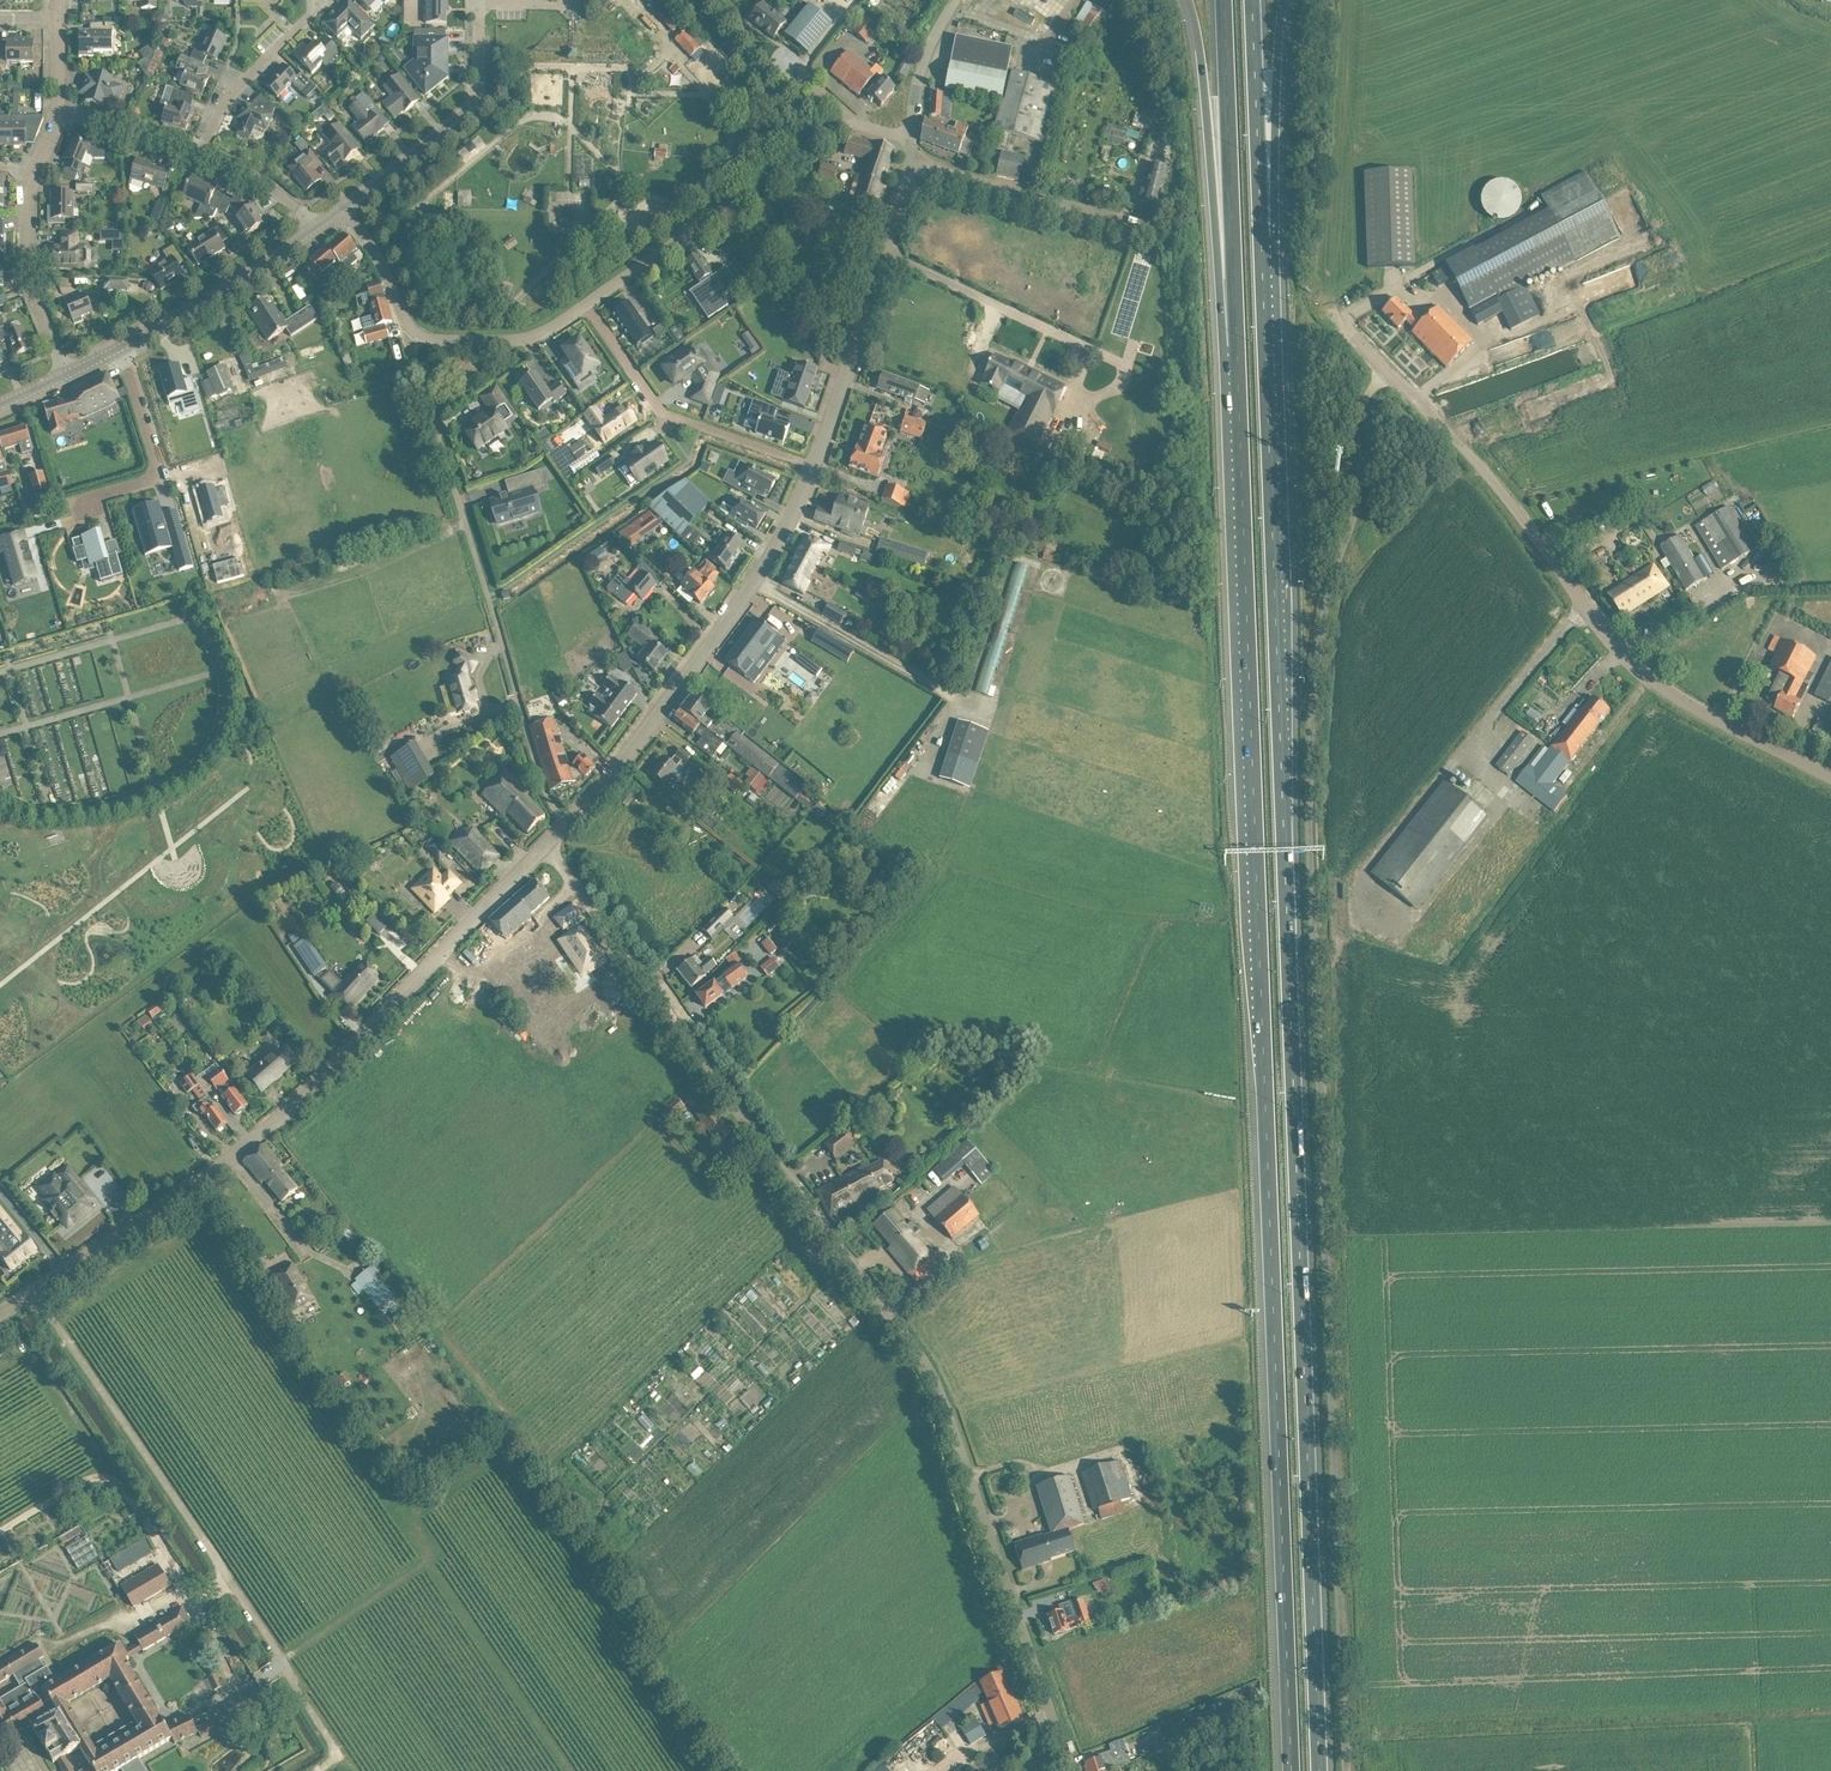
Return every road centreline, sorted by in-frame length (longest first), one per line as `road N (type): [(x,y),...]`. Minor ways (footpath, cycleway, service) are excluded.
road 1 (motorway): [(1320,1770),(1261,239)]
road 2 (motorway): [(1237,345),(1292,1770)]
road 3 (unclassified): [(1346,1770),(1310,756),(1331,584),(1356,500),(1357,419),(1385,370)]
road 4 (unclassified): [(1068,1770),(928,1377),(879,1301),(730,1114),(548,845)]
road 5 (residential): [(0,1307),(176,1198),(311,1090),(548,845)]
road 6 (unclassified): [(1830,779),(1715,722),(1630,663),(1512,506),(1385,370)]
road 7 (track): [(350,1770),(32,1287)]
road 8 (residential): [(565,827),(545,798),(411,329)]
road 9 (residential): [(565,827),(727,622),(787,532),(815,466)]
road 10 (residential): [(587,304),(817,143),(856,124),(913,135)]
road 11 (motorway): [(1188,0),(1237,345)]
road 12 (motorway): [(1224,0),(1237,345)]
road 13 (residential): [(815,466),(899,182),(917,166)]
road 14 (residential): [(815,466),(661,412),(587,304)]
road 15 (residential): [(1176,235),(917,166)]
road 16 (motorway): [(1261,239),(1285,0)]
road 17 (motorway): [(1261,239),(1252,0)]
road 18 (tertiary): [(117,349),(316,227)]
road 19 (residential): [(117,349),(156,467),(145,481),(72,503)]
road 20 (residential): [(67,375),(28,264),(40,165)]
road 21 (residential): [(200,155),(230,97),(317,4)]
road 22 (residential): [(411,329),(431,340),(516,340),(538,336),(587,304)]
road 23 (tertiary): [(345,207),(477,102)]
road 24 (residential): [(58,113),(200,155)]
road 25 (residential): [(913,135),(919,75),(958,0)]
road 26 (residential): [(411,329),(345,207)]
road 27 (residential): [(200,155),(286,199),(316,227)]

